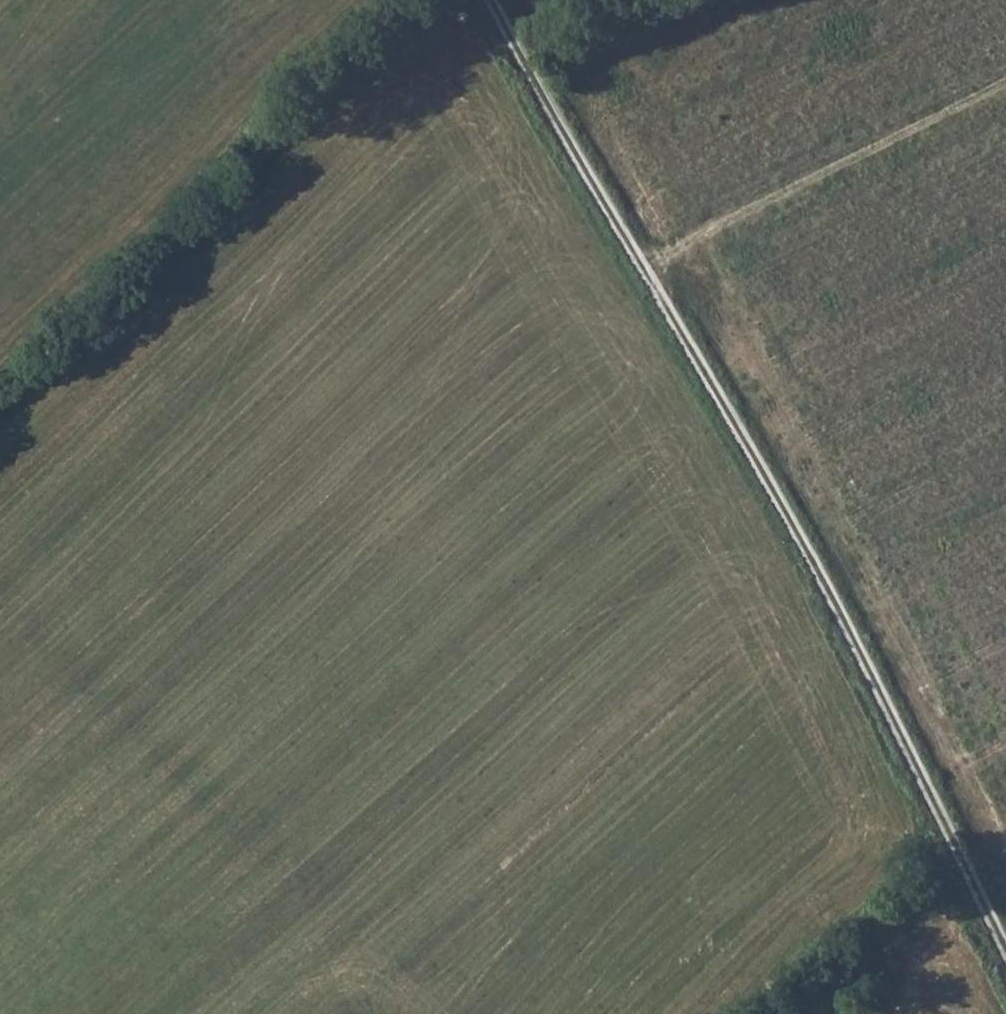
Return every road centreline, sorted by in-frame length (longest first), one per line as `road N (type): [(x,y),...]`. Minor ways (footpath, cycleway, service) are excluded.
road 1 (track): [(1005,952),(741,423),(497,0)]
road 2 (track): [(652,269),(1005,91)]

